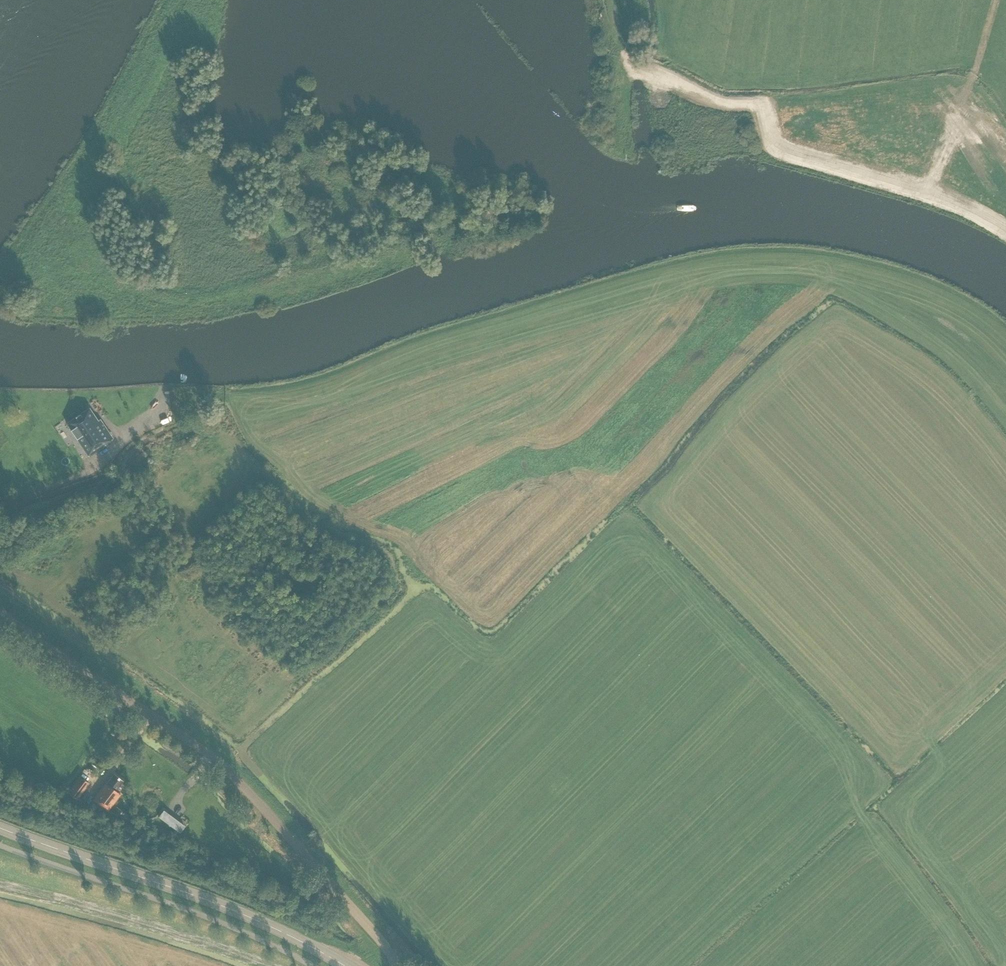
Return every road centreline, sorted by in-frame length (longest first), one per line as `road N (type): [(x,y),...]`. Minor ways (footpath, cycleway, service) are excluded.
road 1 (unclassified): [(395,965),(214,758),(0,611)]
road 2 (secondary): [(345,965),(226,907),(0,829)]

